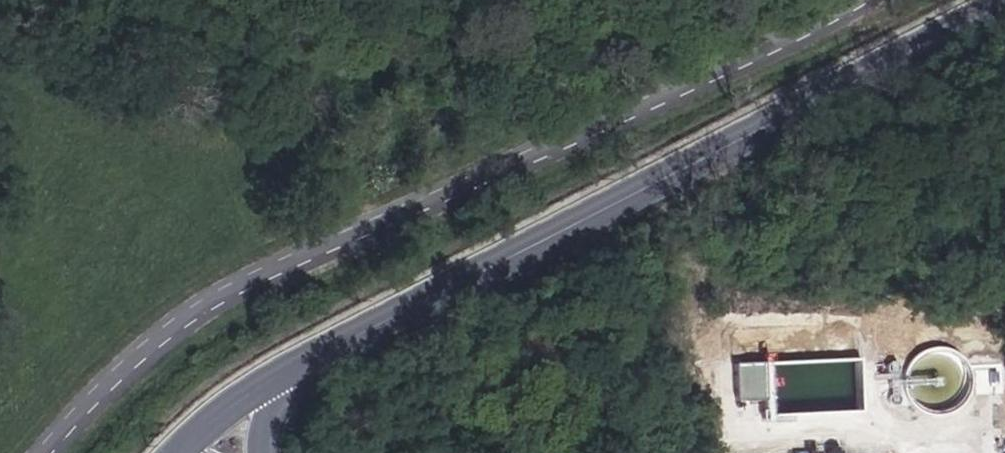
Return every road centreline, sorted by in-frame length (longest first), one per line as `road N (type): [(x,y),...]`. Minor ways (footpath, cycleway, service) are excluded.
road 1 (residential): [(834,0),(247,270),(153,329),(47,452)]
road 2 (tertiary): [(277,374),(1001,0)]
road 3 (tertiary): [(181,452),(277,374)]

